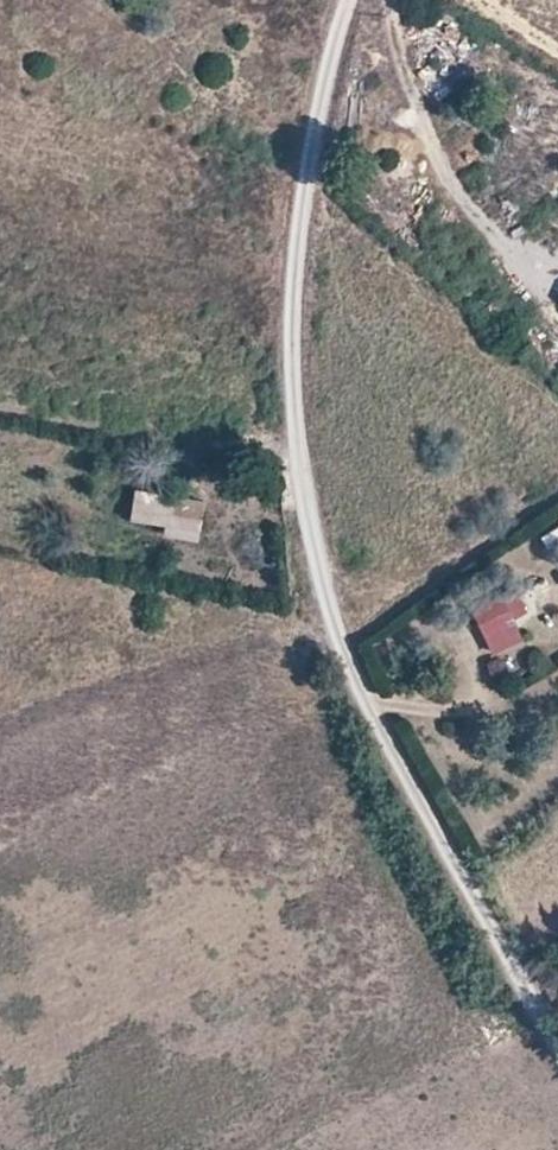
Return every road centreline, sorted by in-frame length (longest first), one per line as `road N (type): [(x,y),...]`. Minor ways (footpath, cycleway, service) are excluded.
road 1 (track): [(352,0),(312,184),(293,359),(308,509),(335,632),(368,707),(557,1046)]

